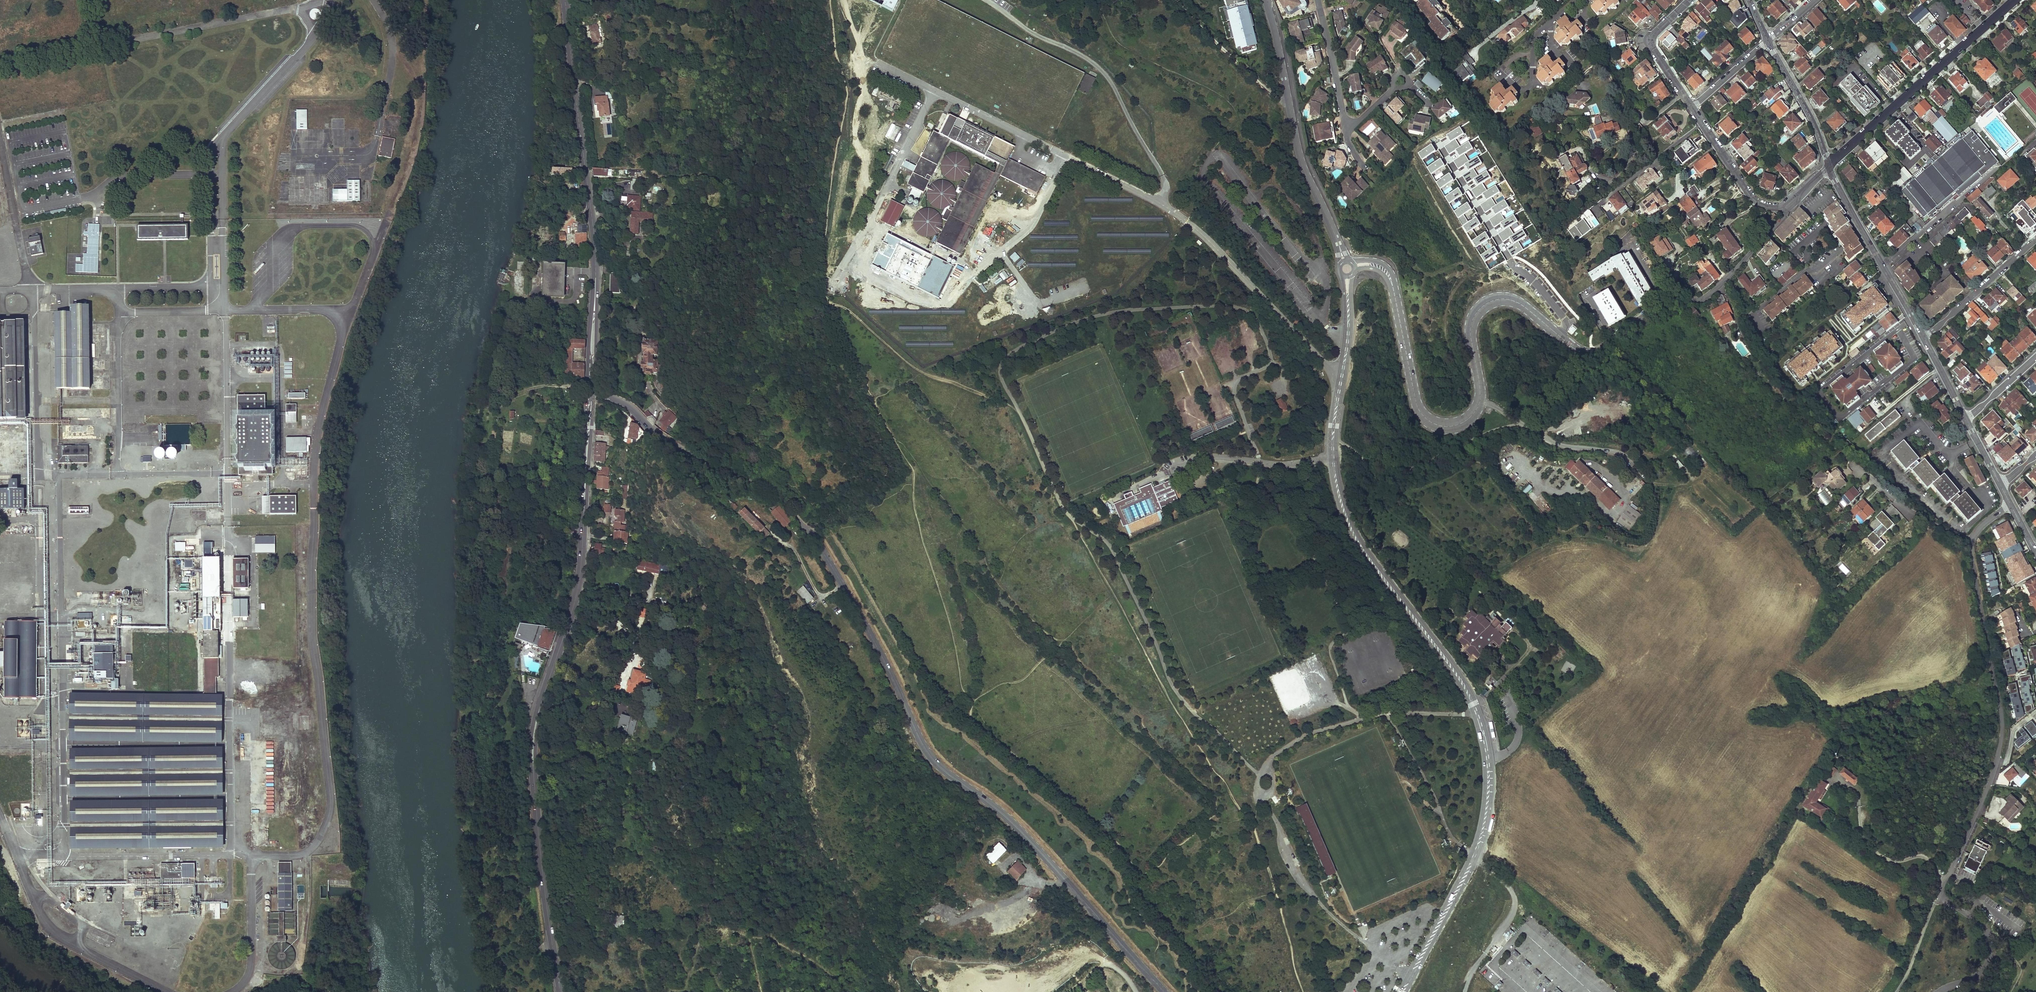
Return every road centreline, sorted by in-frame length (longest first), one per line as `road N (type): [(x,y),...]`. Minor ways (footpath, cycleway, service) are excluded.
road 1 (residential): [(1164,991),(1015,825),(930,756),(844,586),(786,506),(594,392)]
road 2 (residential): [(1394,291),(1417,408),(1430,423),(1453,427),(1479,402),(1470,334),(1488,302),(1520,304),(1576,350),(1599,354),(1677,301),(1712,293),(1788,205)]
road 3 (unclassified): [(1476,859),(1492,778),(1480,711),(1365,548),(1341,490),(1336,444),(1353,274)]
road 4 (unclassified): [(1340,273),(1345,322),(1329,443),(1336,498),(1358,551),(1470,705),(1485,771),(1470,856)]
road 5 (residential): [(2011,505),(1972,542),(2000,708),(1999,751),(1939,894)]
road 6 (secondary): [(561,991),(533,767),(549,680)]
road 7 (secondary): [(566,0),(596,276)]
road 8 (unclassified): [(1265,0),(1300,159),(1338,243)]
road 9 (residential): [(2016,0),(1829,165)]
road 10 (tertiary): [(1829,165),(1923,337)]
road 11 (secondary): [(584,501),(578,585),(549,680)]
road 12 (unclassified): [(1470,856),(1398,991)]
road 13 (unclassified): [(1406,991),(1476,859)]
road 14 (residential): [(1923,337),(2035,239)]
road 15 (residential): [(1788,205),(1751,196),(1692,107)]
road 16 (tertiary): [(1768,40),(1829,165)]
road 17 (residential): [(1692,107),(1648,42),(1691,0)]

